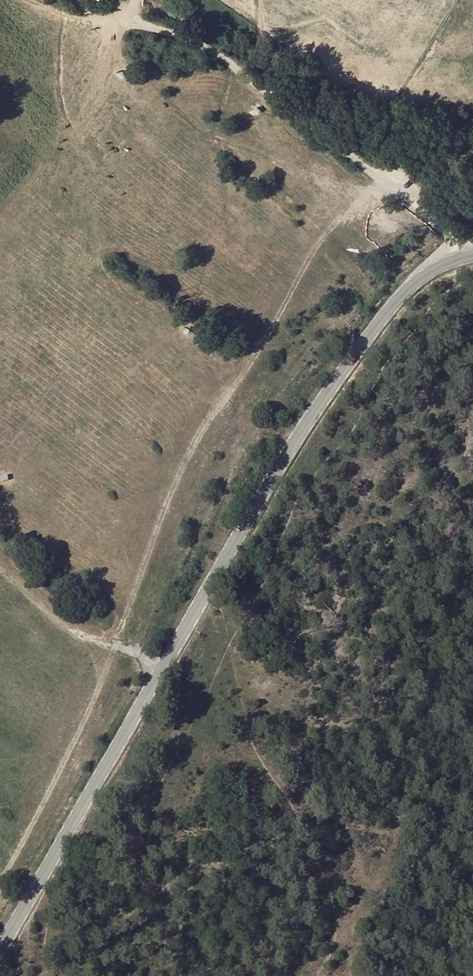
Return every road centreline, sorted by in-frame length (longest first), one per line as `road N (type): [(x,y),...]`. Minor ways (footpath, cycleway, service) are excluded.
road 1 (tertiary): [(0,947),(324,395),(408,287),(472,256)]
road 2 (track): [(453,261),(441,228),(221,58),(172,33),(86,13),(71,0)]
road 3 (track): [(161,670),(70,632),(0,567)]

